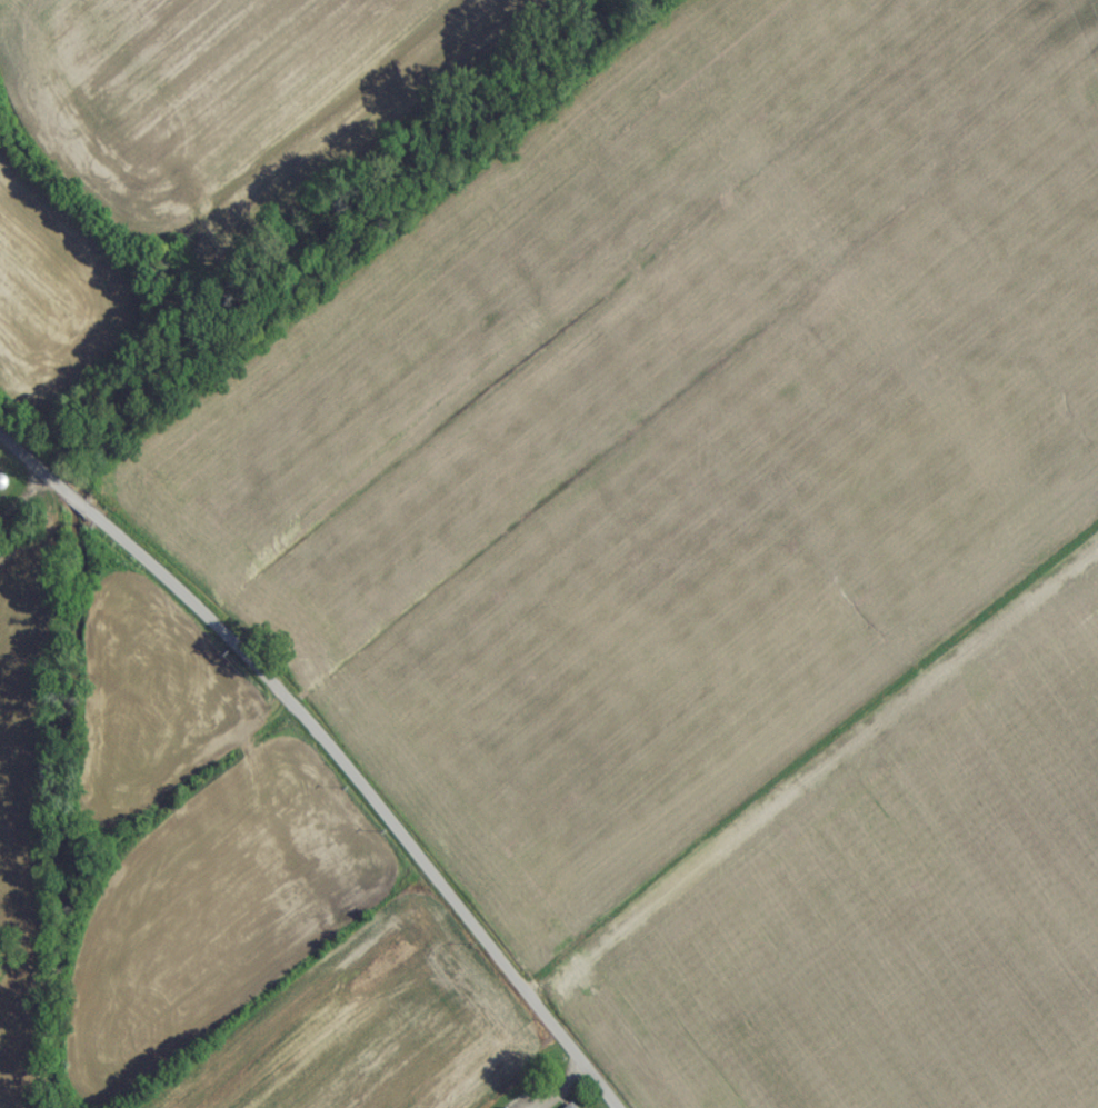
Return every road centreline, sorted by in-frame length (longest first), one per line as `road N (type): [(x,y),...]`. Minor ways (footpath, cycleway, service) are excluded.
road 1 (residential): [(604,1107),(219,628),(0,439)]

